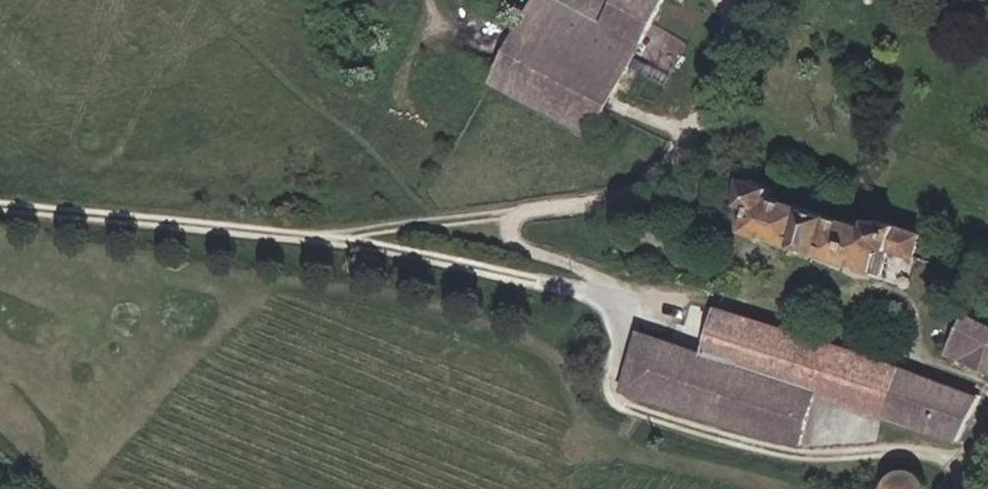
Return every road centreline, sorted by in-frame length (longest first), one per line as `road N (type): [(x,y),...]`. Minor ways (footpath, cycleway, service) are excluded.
road 1 (track): [(0,206),(329,235),(622,198),(666,166),(762,0)]

